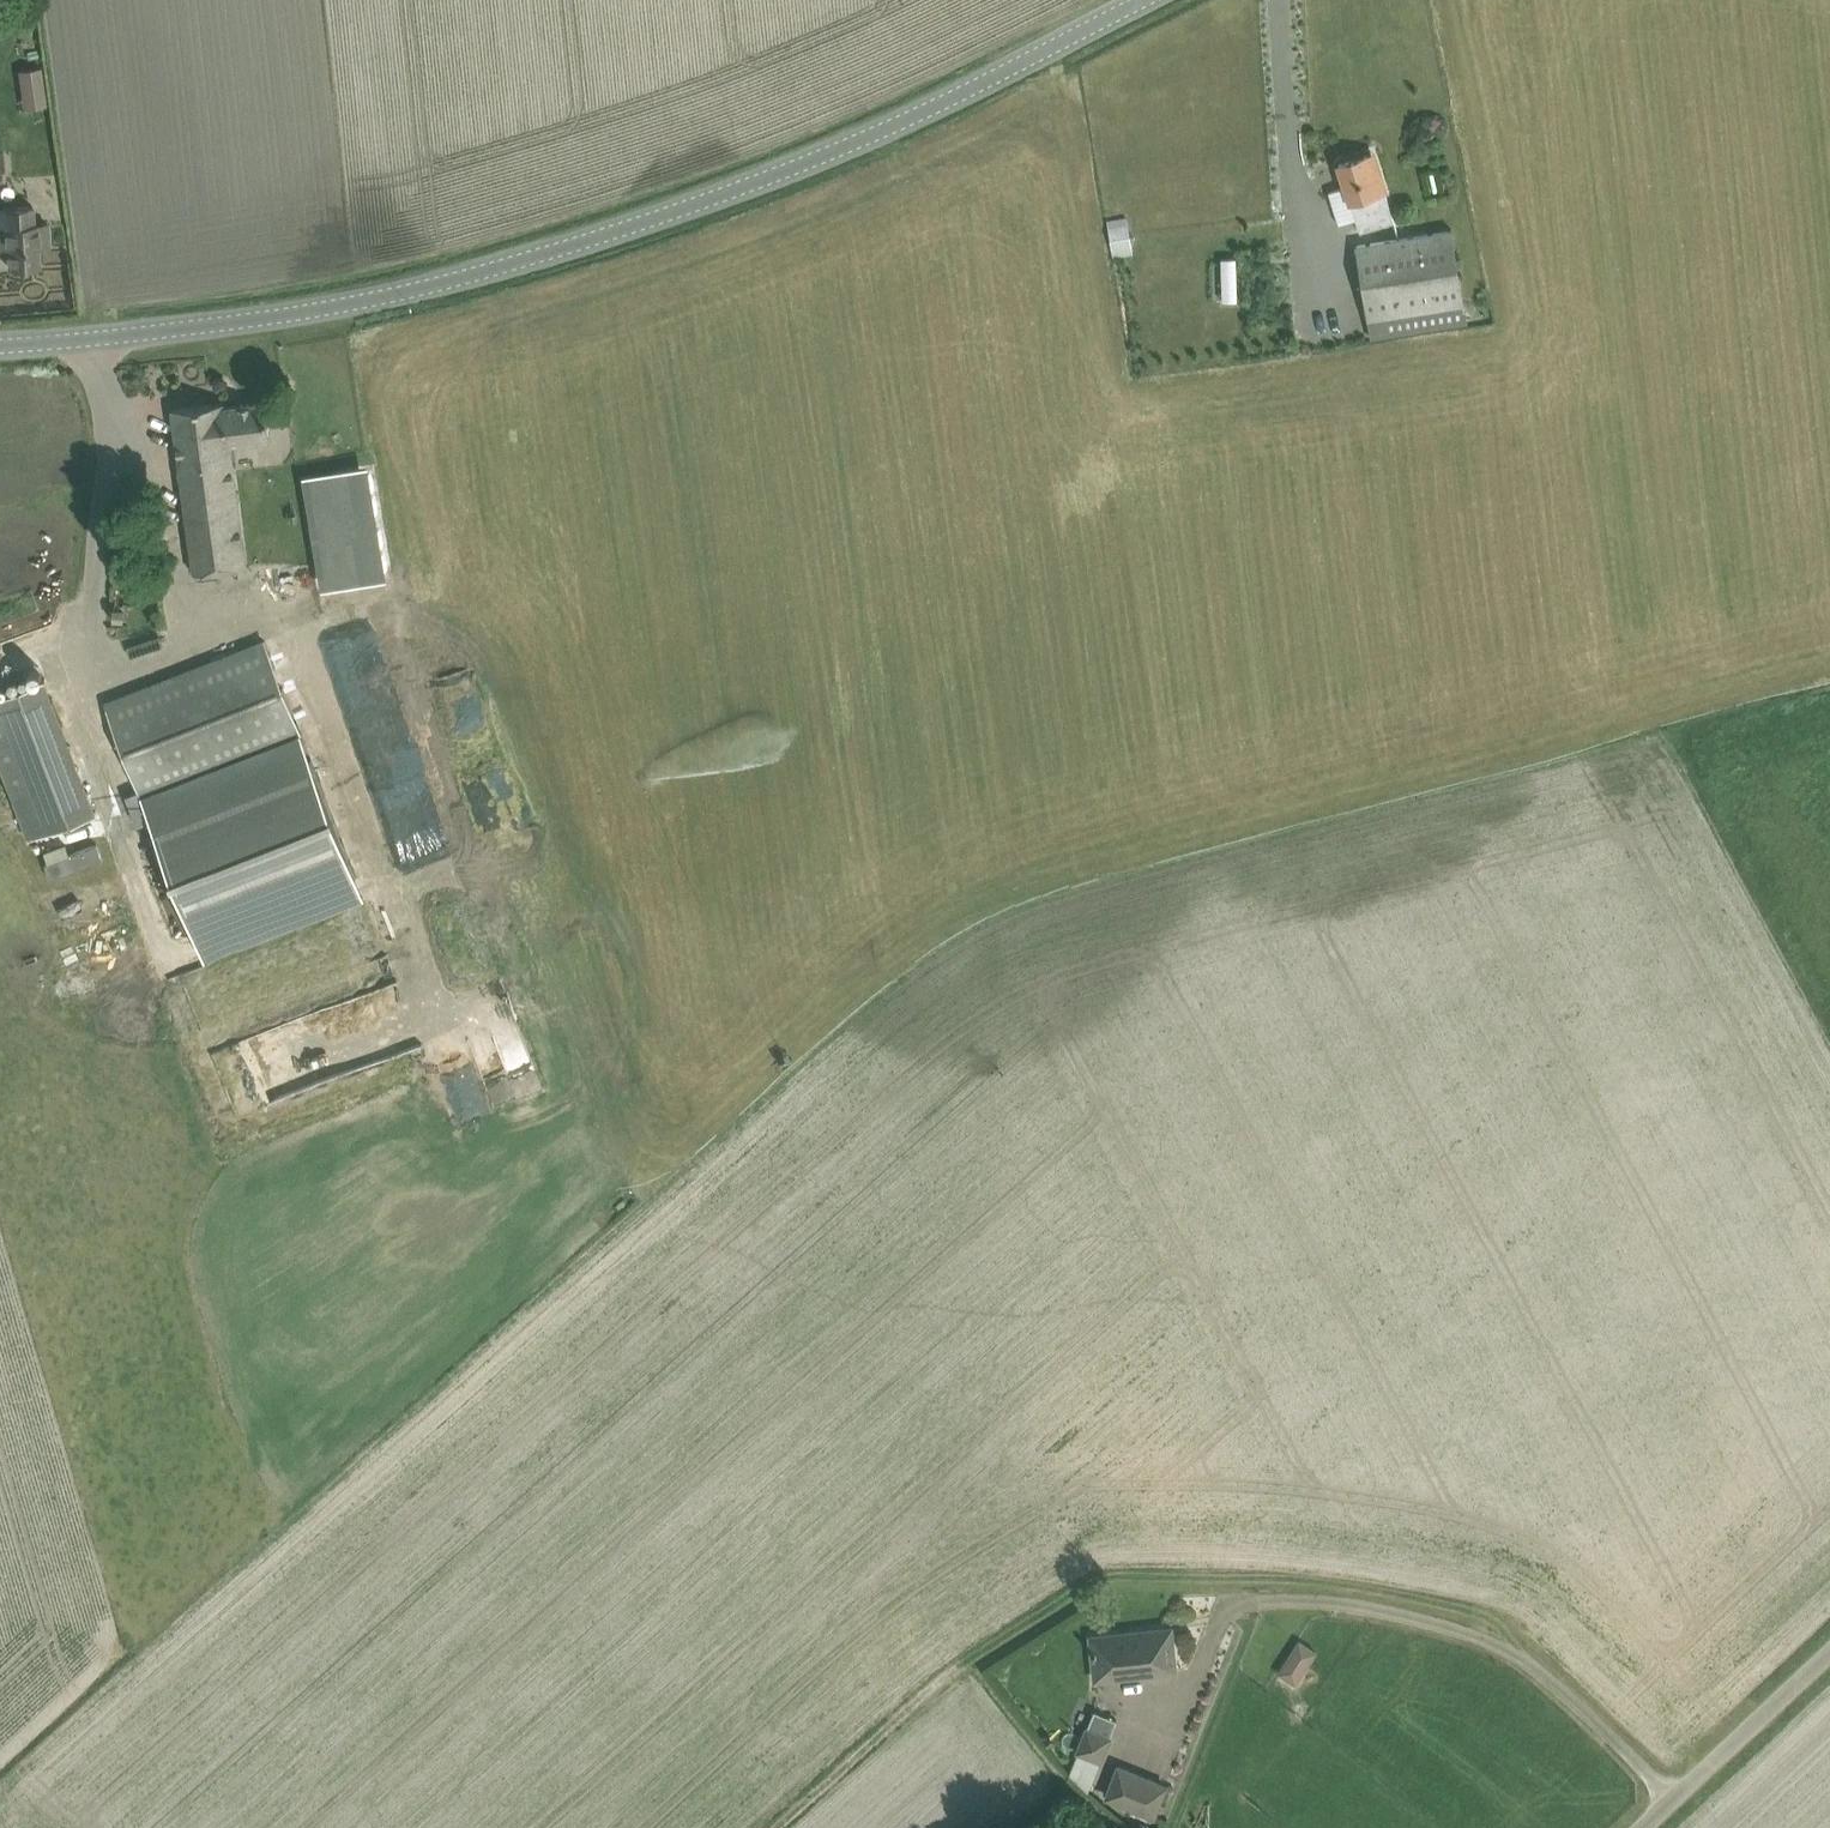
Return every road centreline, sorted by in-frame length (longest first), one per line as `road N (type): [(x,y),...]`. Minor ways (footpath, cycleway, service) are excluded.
road 1 (tertiary): [(1145,0),(816,163),(569,254),(271,323),(0,353)]
road 2 (unclassified): [(1639,1827),(1829,1650)]

